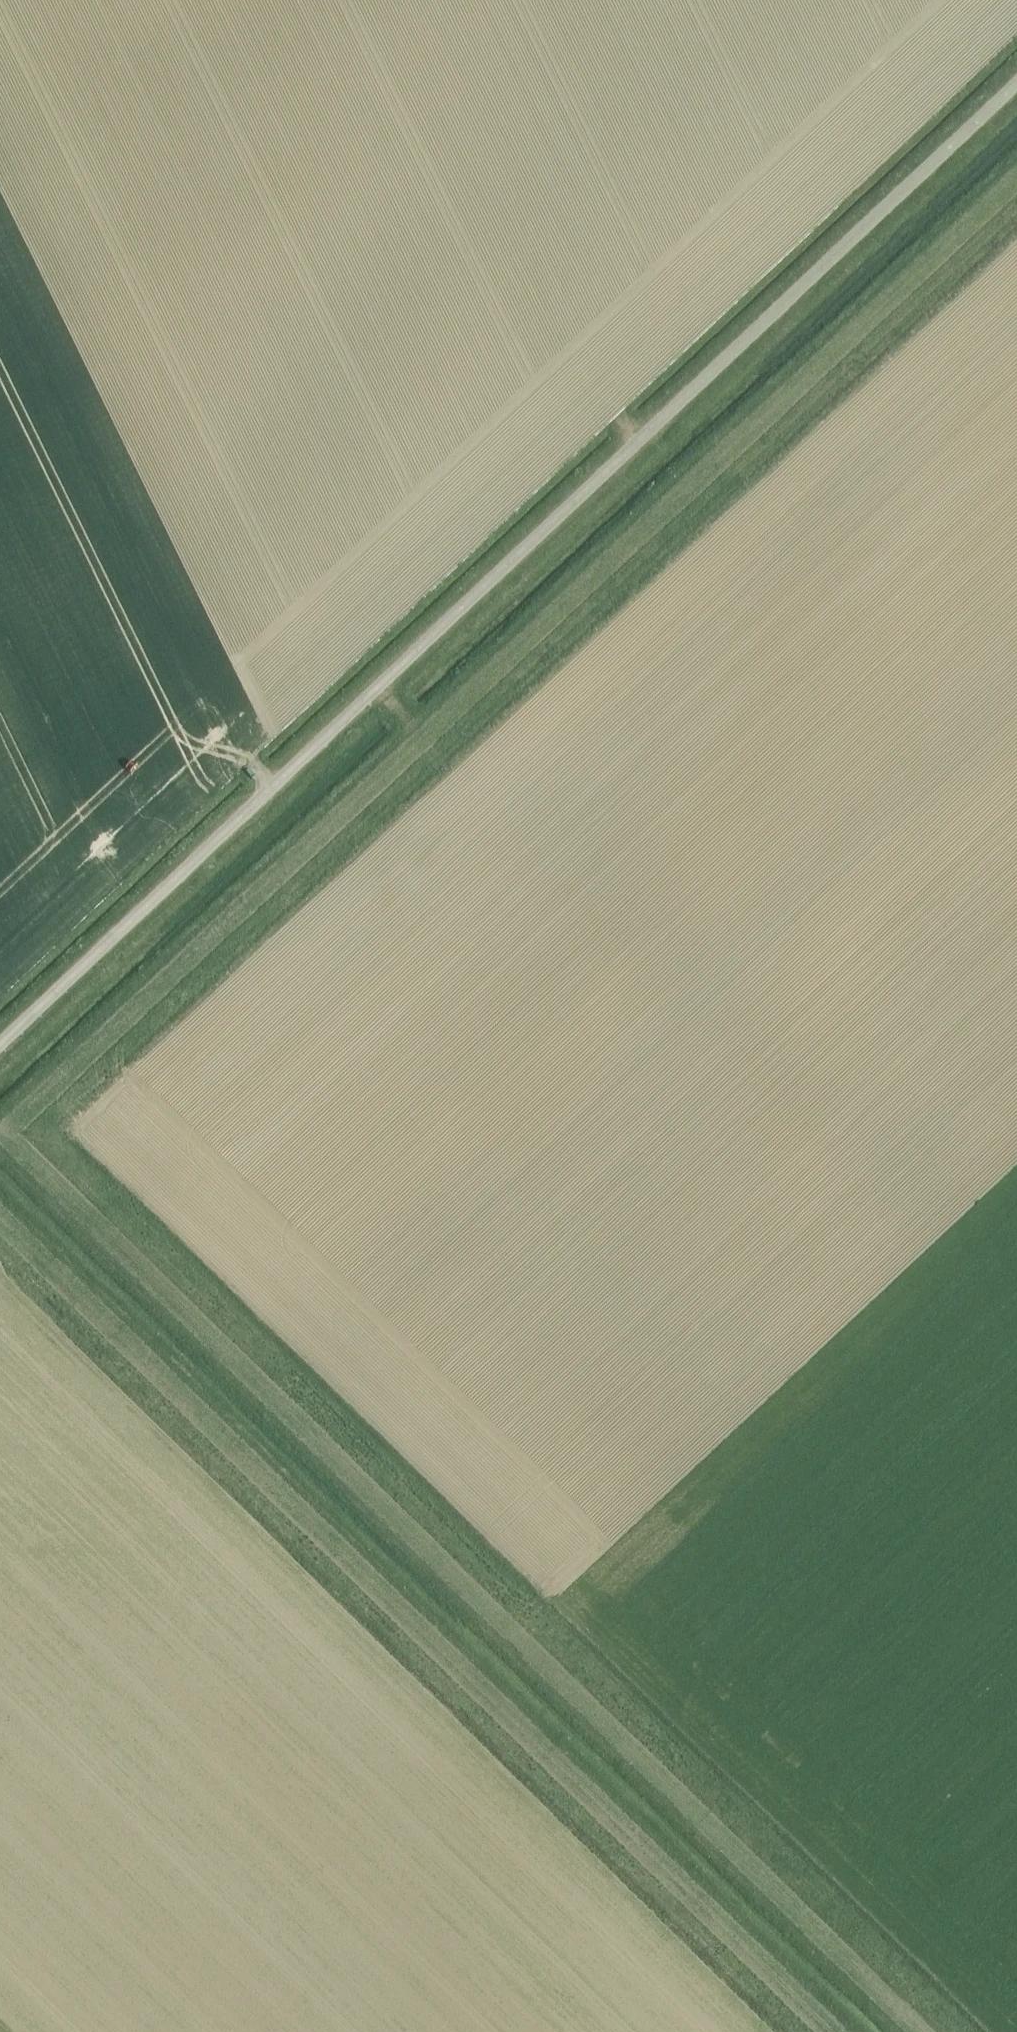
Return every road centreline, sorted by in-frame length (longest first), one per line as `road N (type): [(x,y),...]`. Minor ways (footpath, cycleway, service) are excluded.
road 1 (unclassified): [(0,1046),(1016,86)]

